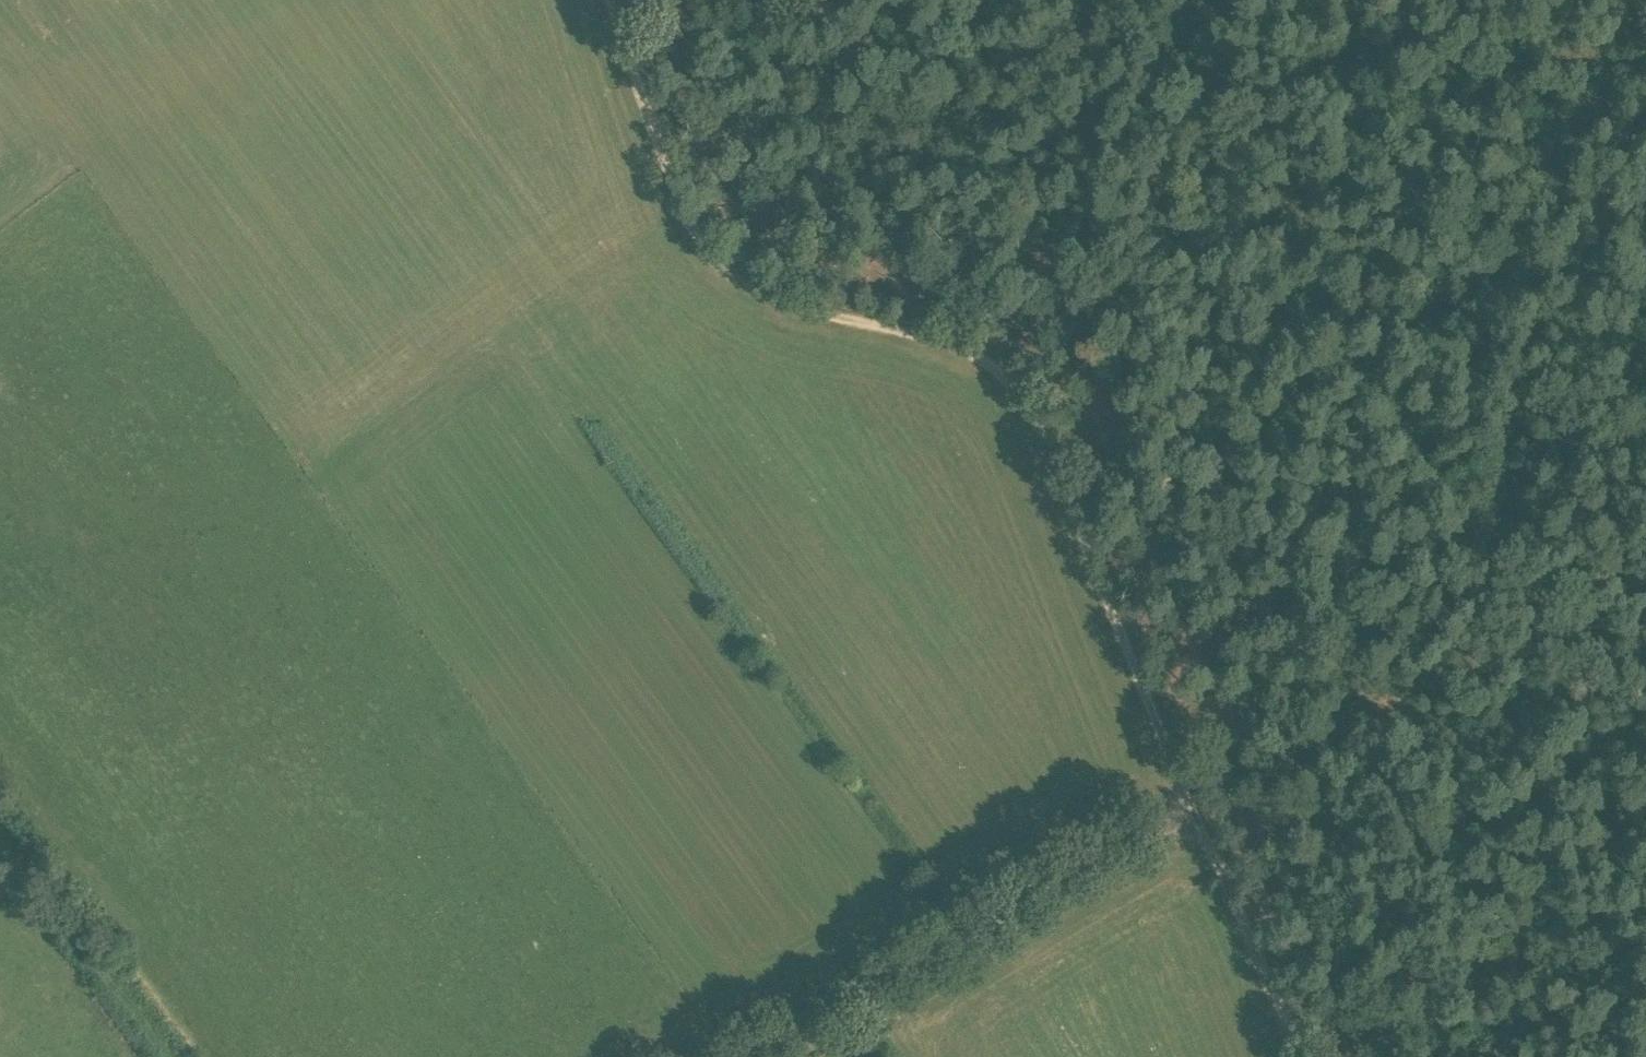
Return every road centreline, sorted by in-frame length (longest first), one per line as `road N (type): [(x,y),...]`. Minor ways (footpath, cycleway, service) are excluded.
road 1 (track): [(1197,817),(1116,582),(1034,395),(957,356),(762,297),(724,266),(707,233)]
road 2 (track): [(1197,817),(761,1056)]
road 3 (track): [(172,1056),(0,824)]
road 4 (track): [(1298,1056),(1197,817)]
road 5 (track): [(707,233),(677,177),(612,0)]

